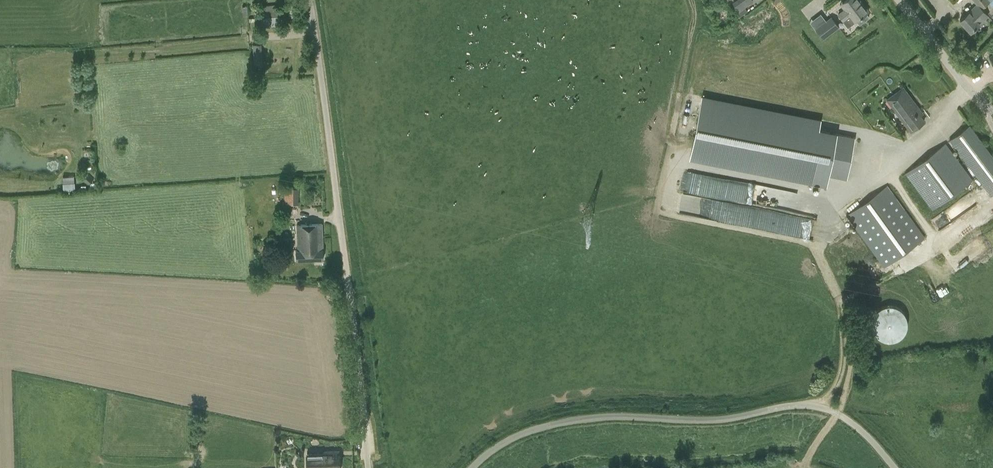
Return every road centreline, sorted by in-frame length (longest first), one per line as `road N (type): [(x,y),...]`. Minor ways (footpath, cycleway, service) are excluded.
road 1 (unclassified): [(368,467),(311,0)]
road 2 (unclassified): [(471,467),(503,443),(562,423),(726,419),(787,405),(834,411),(895,467)]
road 3 (unclassified): [(992,111),(900,0)]

